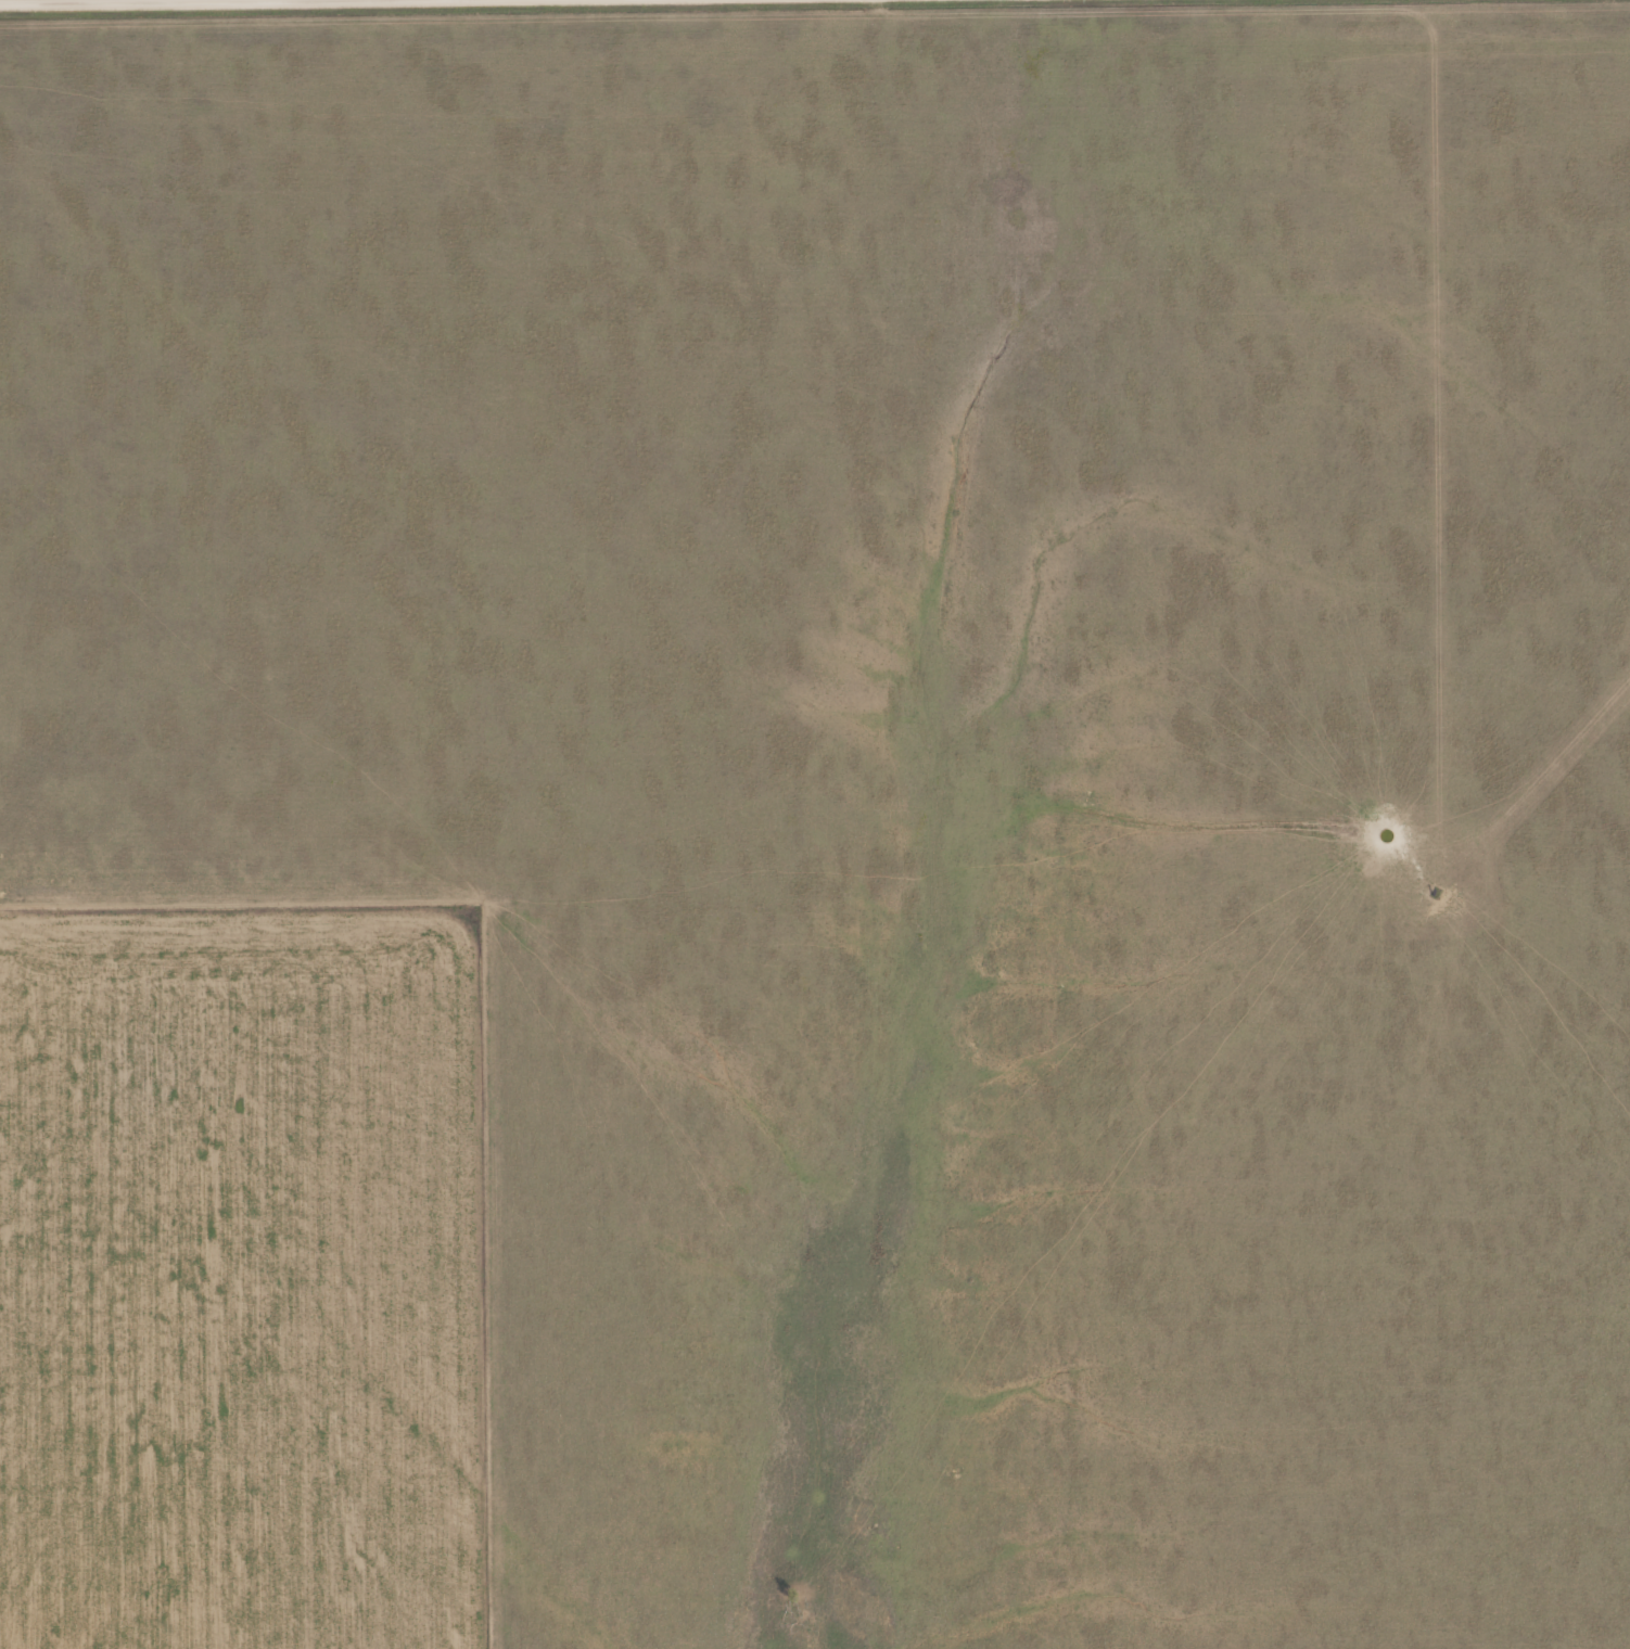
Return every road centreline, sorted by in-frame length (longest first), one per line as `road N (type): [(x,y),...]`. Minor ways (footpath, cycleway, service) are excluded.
road 1 (residential): [(0,9),(913,0)]

